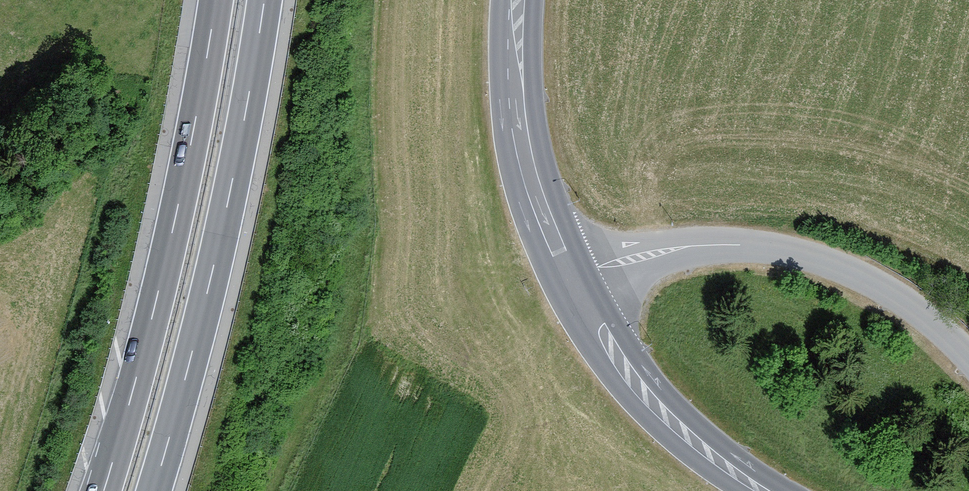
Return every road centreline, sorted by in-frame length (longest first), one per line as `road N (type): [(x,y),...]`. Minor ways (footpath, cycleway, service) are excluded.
road 1 (motorway): [(153,490),(226,210),(264,0)]
road 2 (motorway): [(215,0),(179,200),(104,490)]
road 3 (unclassified): [(569,276),(672,251),(752,244),(827,263),(903,302),(968,358)]
road 4 (primary): [(569,276),(653,403),(765,490)]
road 5 (primary): [(518,0),(518,116),(532,182),(569,276)]

